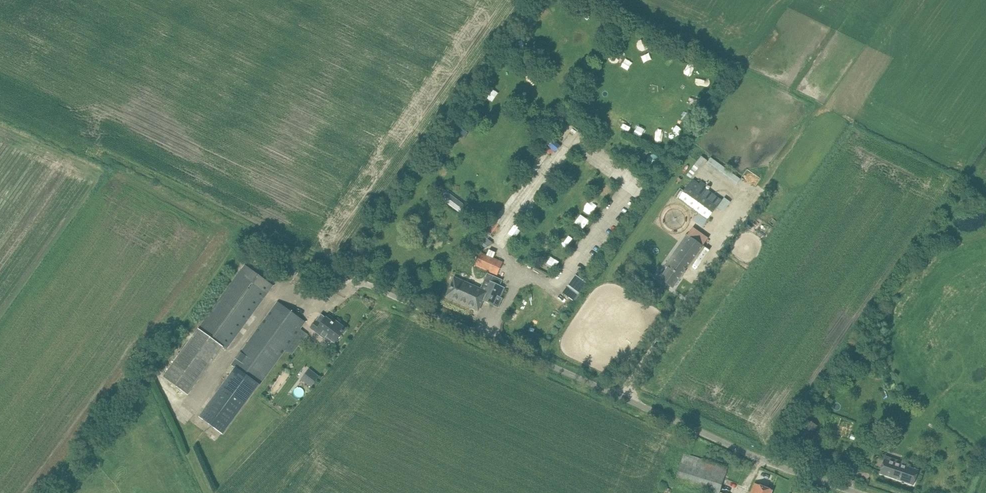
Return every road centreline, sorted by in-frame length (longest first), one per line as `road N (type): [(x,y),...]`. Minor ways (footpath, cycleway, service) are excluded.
road 1 (unclassified): [(866,492),(713,441),(339,273)]

